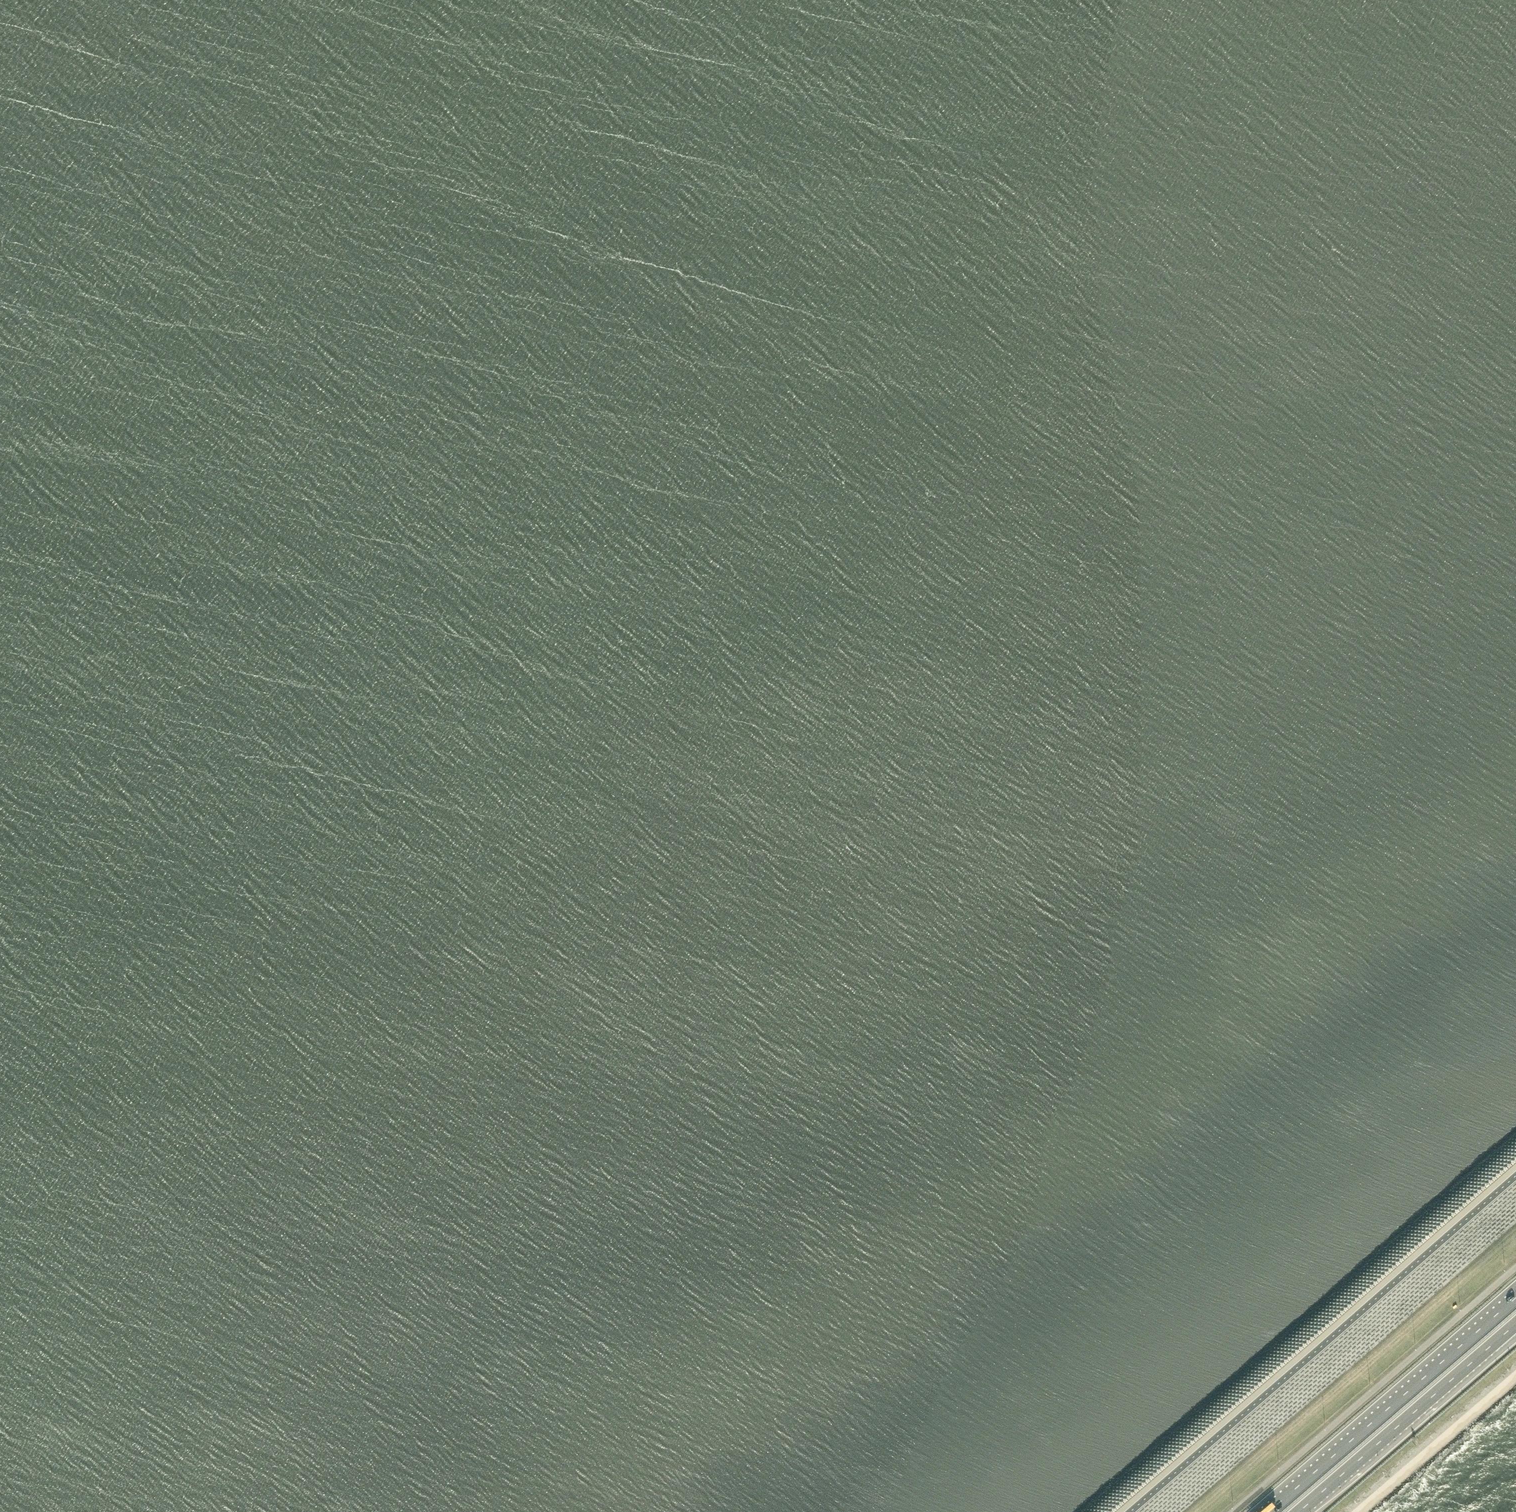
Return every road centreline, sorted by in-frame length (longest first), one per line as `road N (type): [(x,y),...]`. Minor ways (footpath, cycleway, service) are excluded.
road 1 (motorway): [(1515,1294),(1264,1511)]
road 2 (motorway): [(1295,1511),(1515,1320)]

